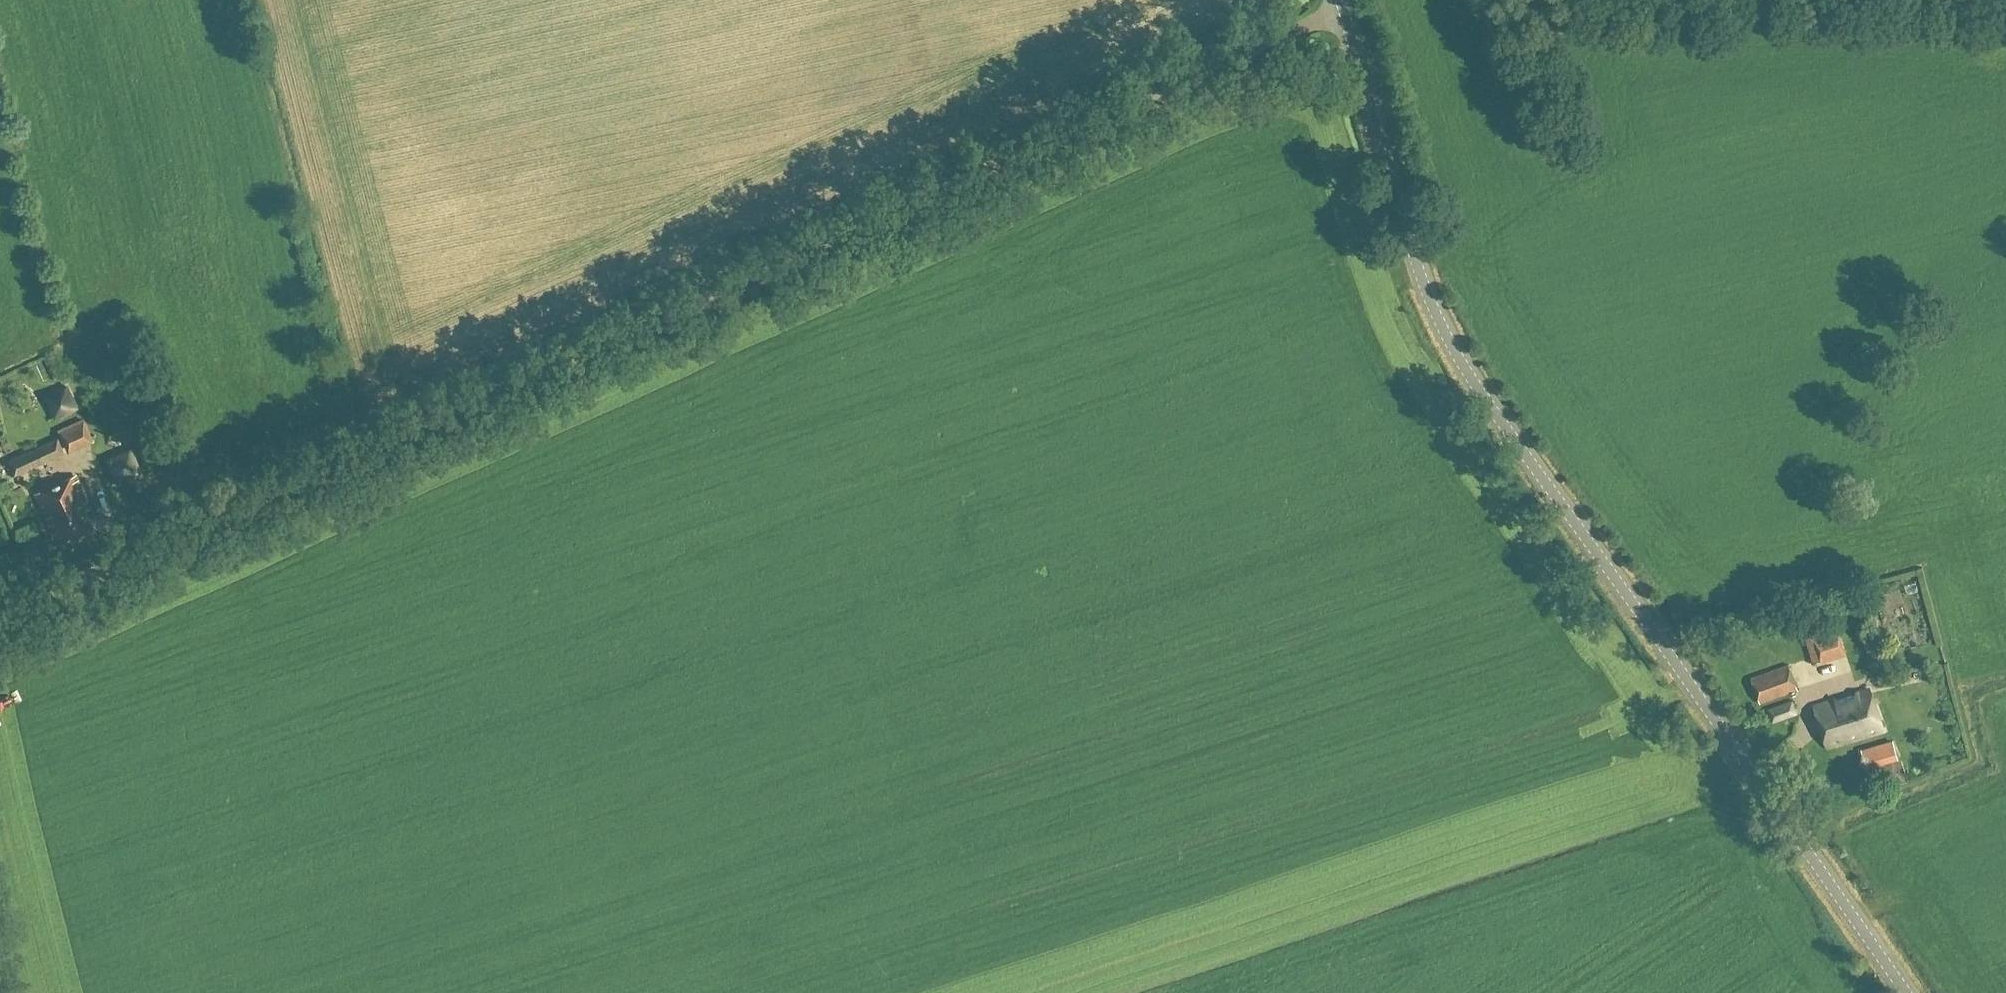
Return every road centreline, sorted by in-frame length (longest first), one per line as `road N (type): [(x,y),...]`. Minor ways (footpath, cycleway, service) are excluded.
road 1 (tertiary): [(1899,992),(1444,346),(1404,244),(1335,0)]

